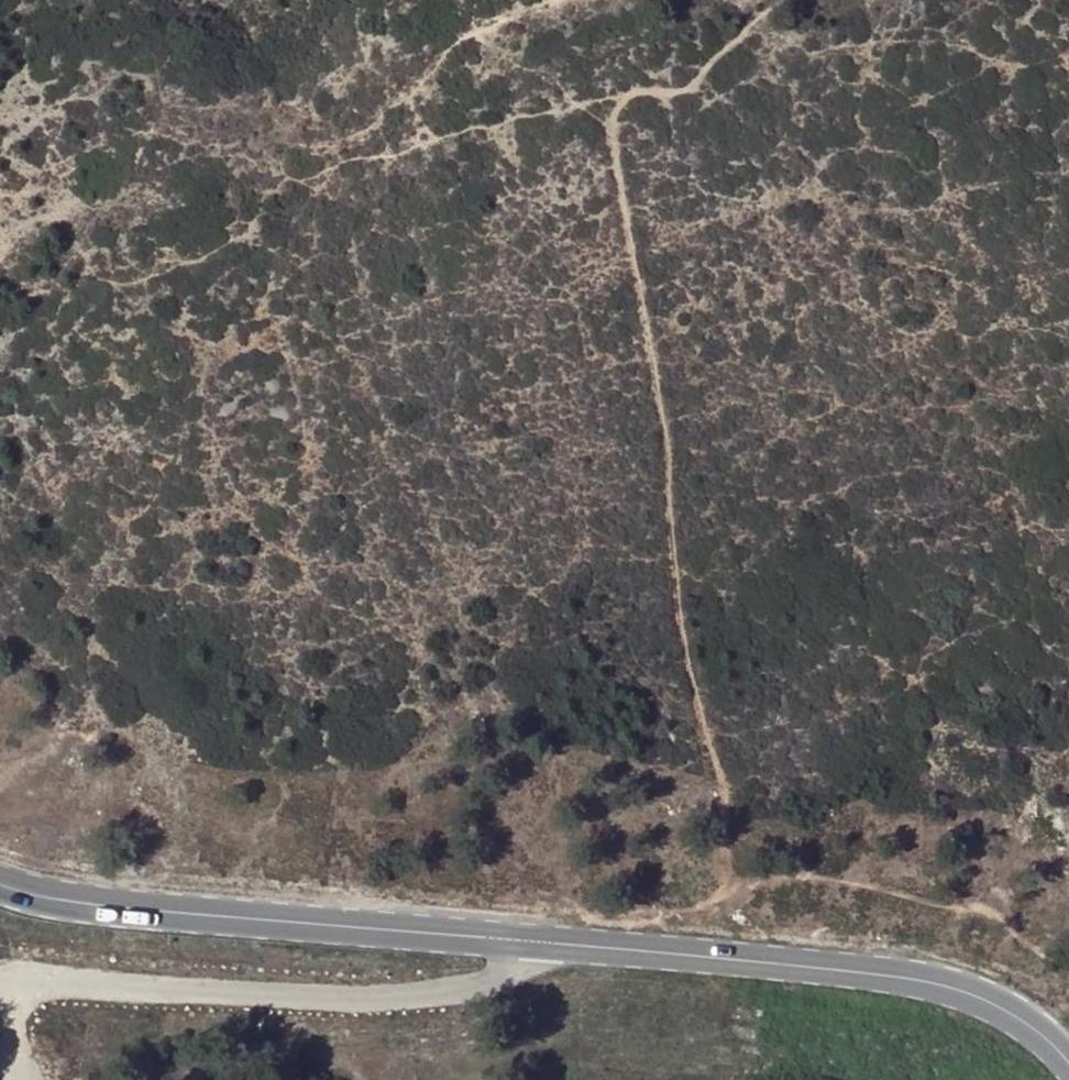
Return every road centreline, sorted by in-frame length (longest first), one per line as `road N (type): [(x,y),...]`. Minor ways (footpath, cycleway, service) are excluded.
road 1 (residential): [(534,945),(464,988),(413,996),(40,980),(21,990),(14,1014),(30,1079)]
road 2 (secondary): [(534,945),(949,988),(1020,1019),(1068,1060)]
road 3 (secondary): [(0,886),(105,909),(534,945)]

